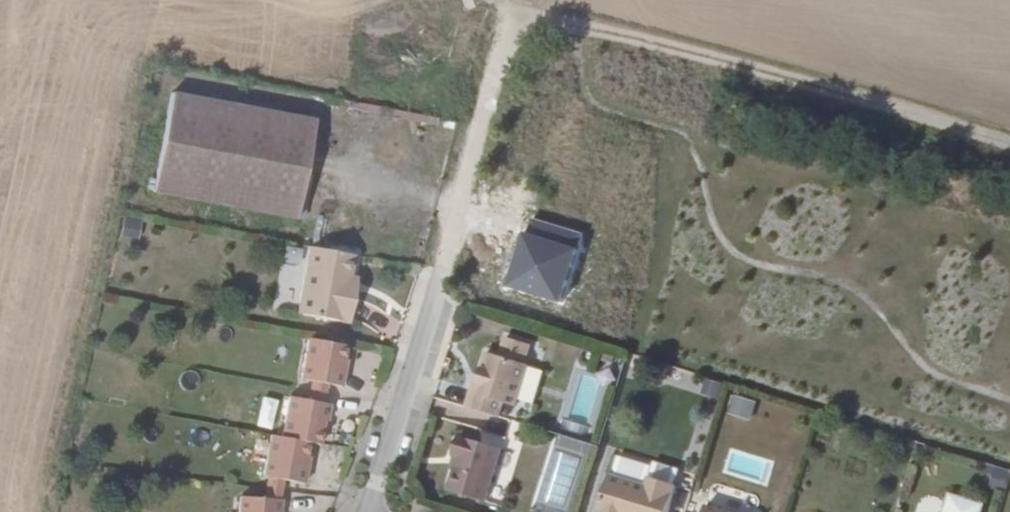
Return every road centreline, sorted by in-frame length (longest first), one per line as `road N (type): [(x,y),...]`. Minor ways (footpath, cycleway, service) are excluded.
road 1 (track): [(1009,143),(557,24),(510,43),(487,92),(442,268)]
road 2 (residential): [(370,511),(442,268)]

